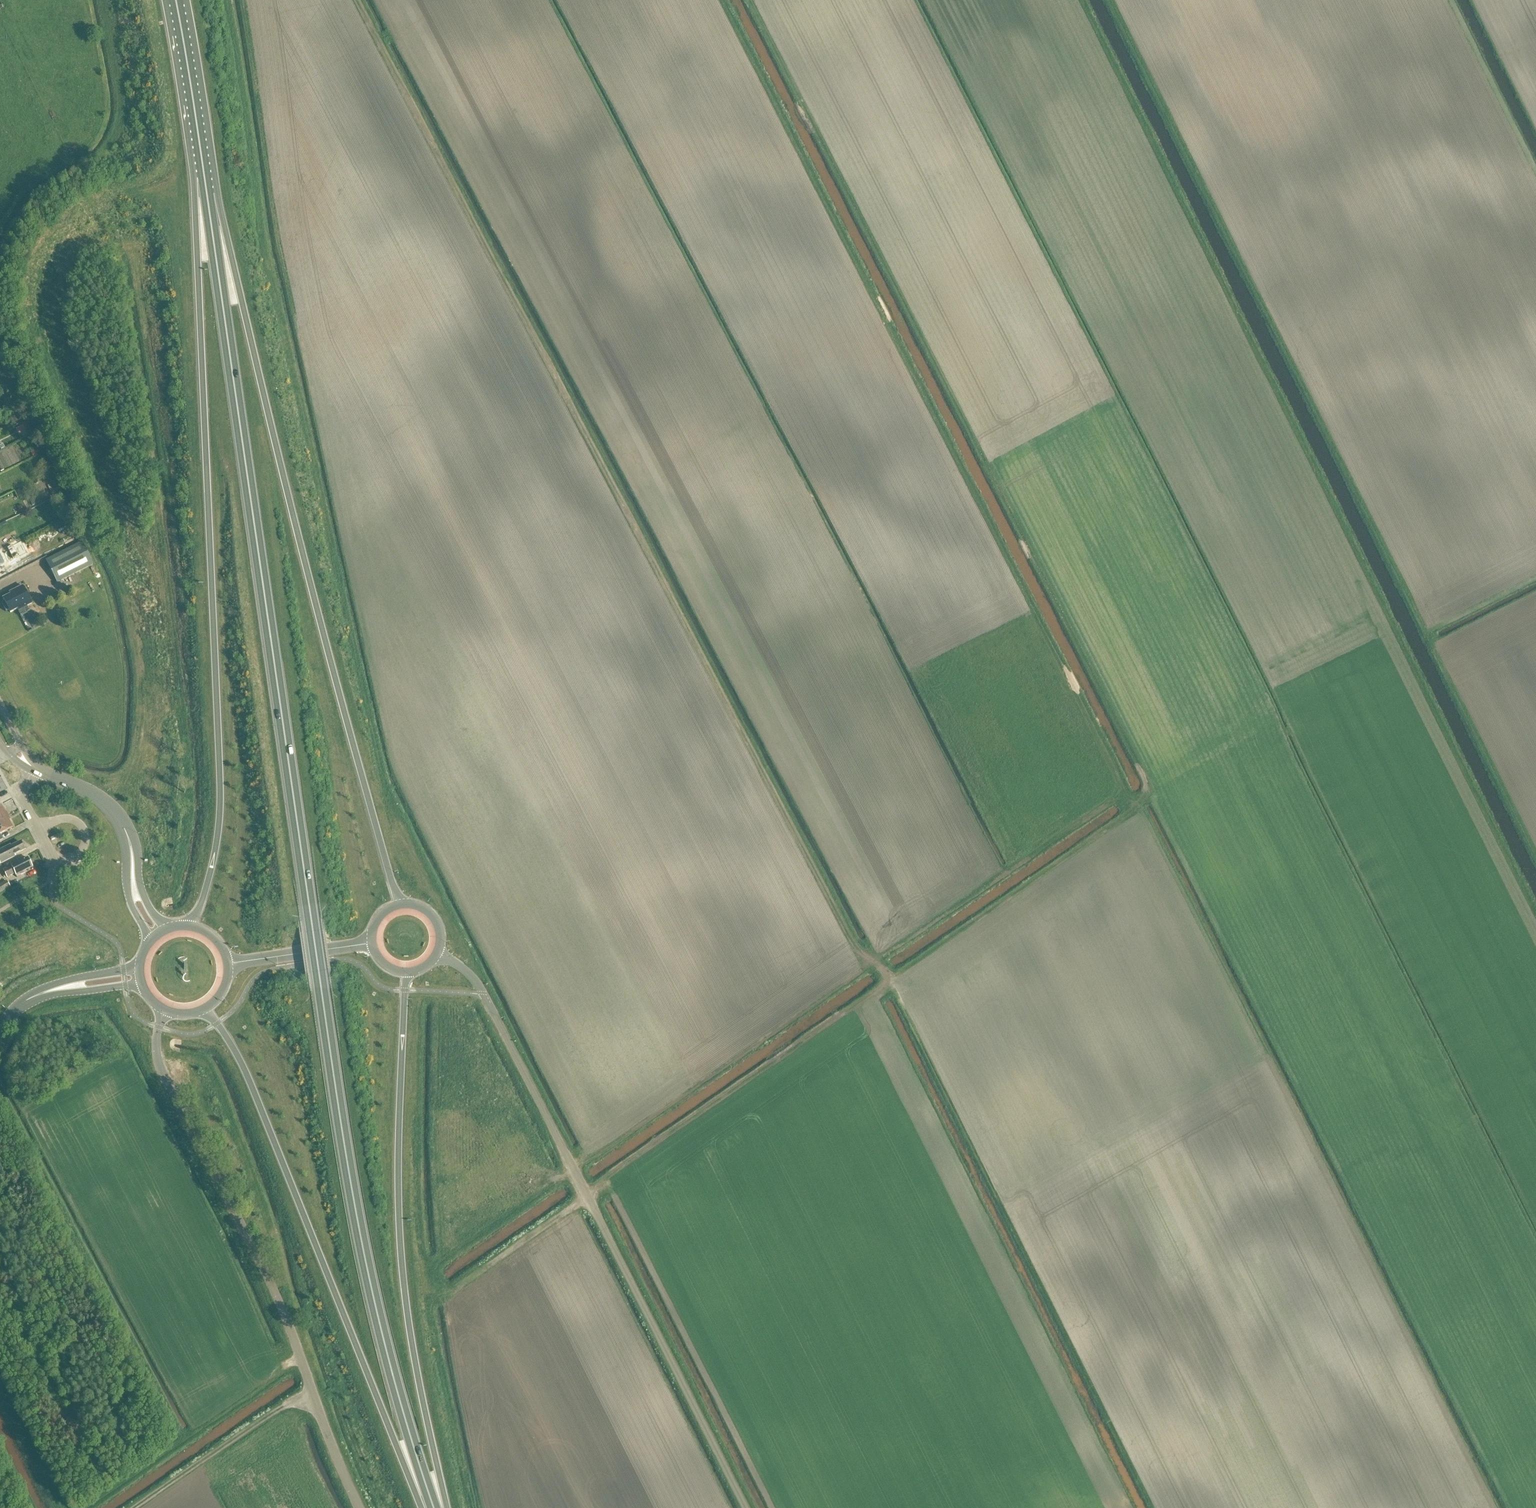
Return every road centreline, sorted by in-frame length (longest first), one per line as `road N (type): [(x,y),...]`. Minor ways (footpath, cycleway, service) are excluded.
road 1 (trunk): [(433,1507),(378,1321),(353,1199),(203,165)]
road 2 (track): [(358,0),(858,948),(893,980)]
road 3 (trunk): [(203,165),(199,264),(220,798),(192,927)]
road 4 (trunk): [(403,903),(337,696),(203,165)]
road 5 (unclassified): [(745,1507),(486,997),(438,954)]
road 6 (trunk): [(203,1012),(253,1093),(422,1507)]
road 7 (unclassified): [(358,1507),(275,1293),(161,1071),(163,1012)]
road 8 (trunk): [(444,1507),(402,1271),(399,1113),(409,974)]
road 9 (tertiary): [(165,930),(140,888),(127,825),(109,803),(74,787)]
road 10 (tertiary): [(74,787),(118,822),(132,901),(150,940)]
road 11 (trunk): [(203,165),(175,0)]
road 12 (tertiary): [(228,964),(371,942)]
road 13 (tertiary): [(138,964),(23,1002)]
road 14 (tertiary): [(23,1002),(142,991)]

